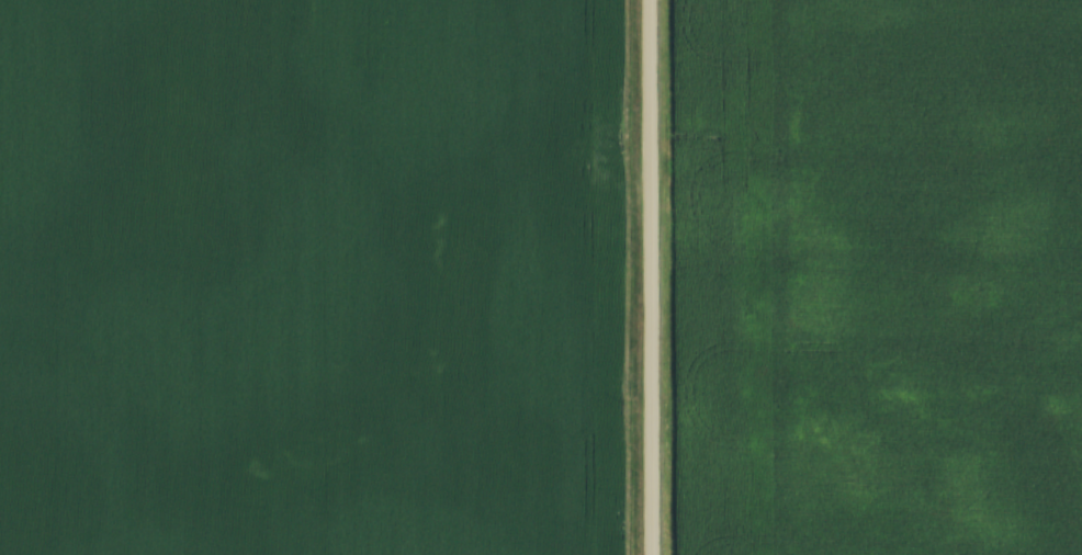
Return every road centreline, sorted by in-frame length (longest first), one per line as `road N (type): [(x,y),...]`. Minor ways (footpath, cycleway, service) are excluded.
road 1 (residential): [(656,554),(653,0)]

